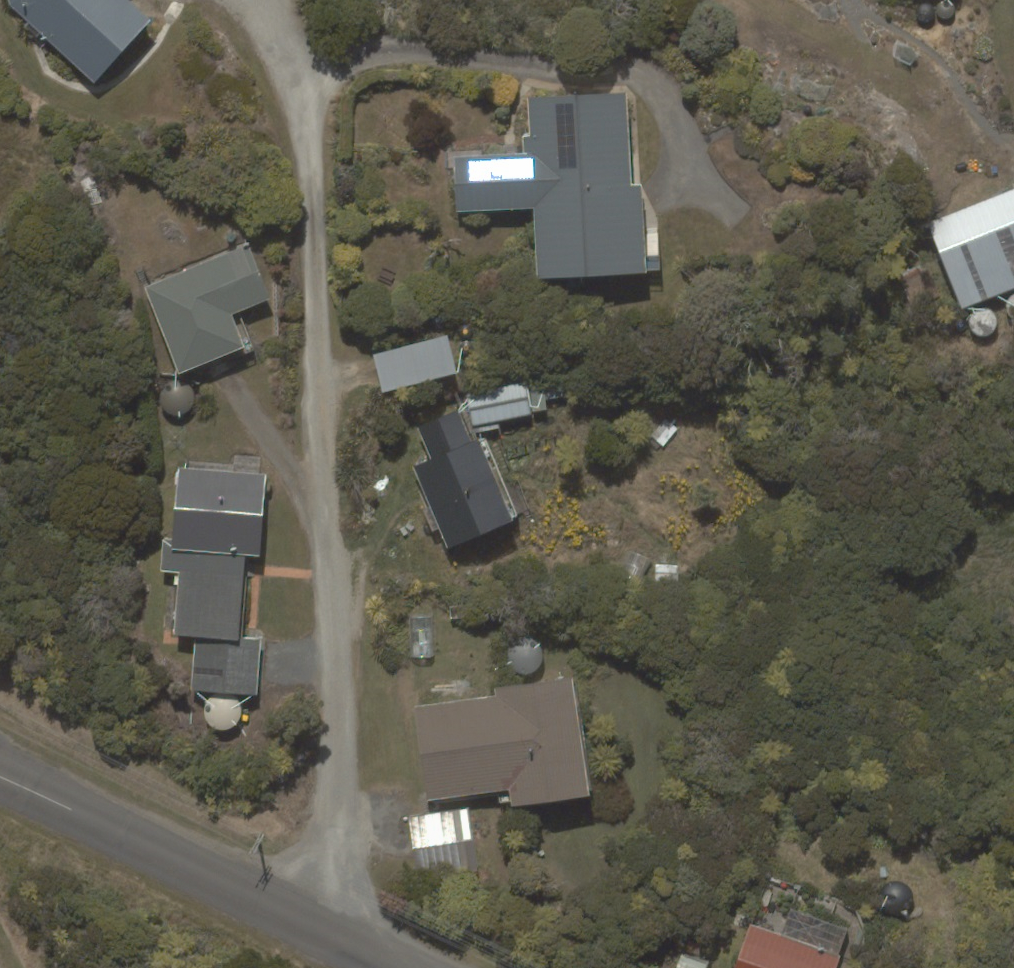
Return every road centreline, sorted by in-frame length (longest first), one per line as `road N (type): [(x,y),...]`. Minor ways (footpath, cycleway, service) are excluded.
road 1 (residential): [(267,1),(293,50),(310,112),(338,634),(339,933)]
road 2 (residential): [(339,933),(0,773)]

